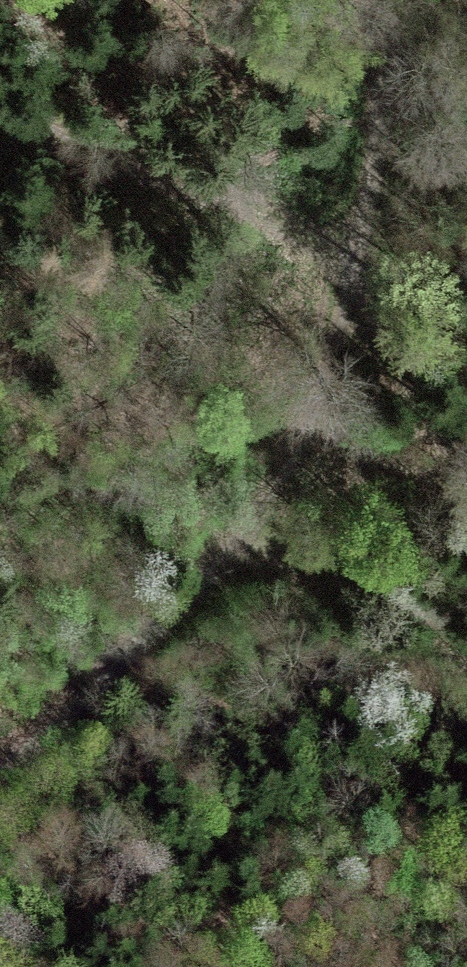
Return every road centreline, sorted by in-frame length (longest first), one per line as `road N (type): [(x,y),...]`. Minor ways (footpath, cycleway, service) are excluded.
road 1 (track): [(0,777),(254,531),(304,468),(357,275),(378,133)]
road 2 (track): [(466,465),(357,275),(244,203),(138,169),(0,102)]
road 3 (track): [(466,627),(439,607),(254,531)]

